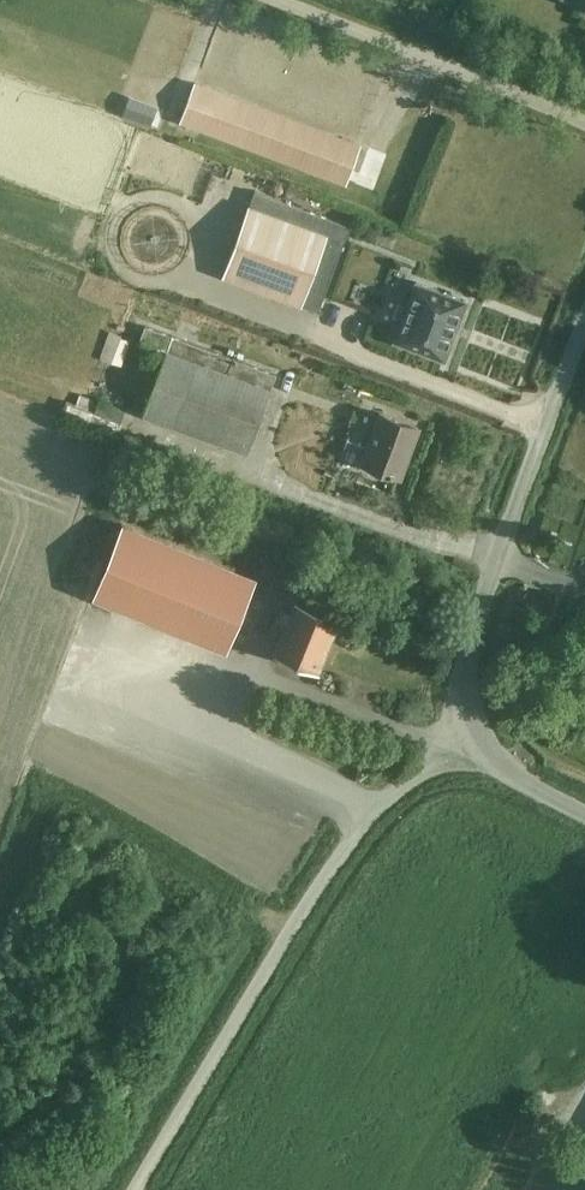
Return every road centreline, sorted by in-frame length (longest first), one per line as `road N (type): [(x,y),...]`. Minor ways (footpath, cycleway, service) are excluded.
road 1 (unclassified): [(139,1189),(340,854),(396,788),(464,750)]
road 2 (tertiary): [(464,750),(457,714),(464,685),(584,336)]
road 3 (unclassified): [(584,128),(472,74),(272,0)]
road 4 (tertiary): [(584,821),(464,750)]

